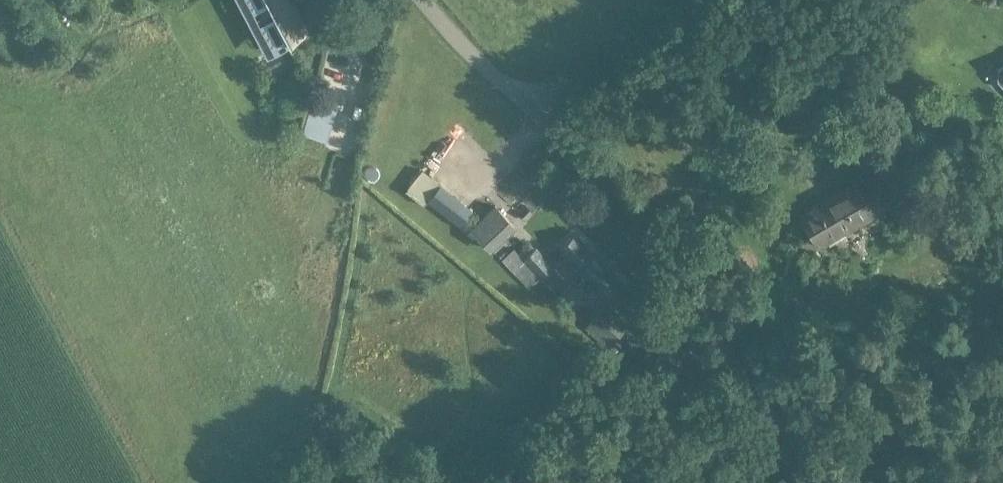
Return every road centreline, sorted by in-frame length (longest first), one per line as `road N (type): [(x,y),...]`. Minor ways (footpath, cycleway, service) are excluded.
road 1 (unclassified): [(757,482),(659,245),(522,99)]
road 2 (unclassified): [(522,99),(607,73),(698,0)]
road 3 (unclassified): [(522,99),(422,0)]

